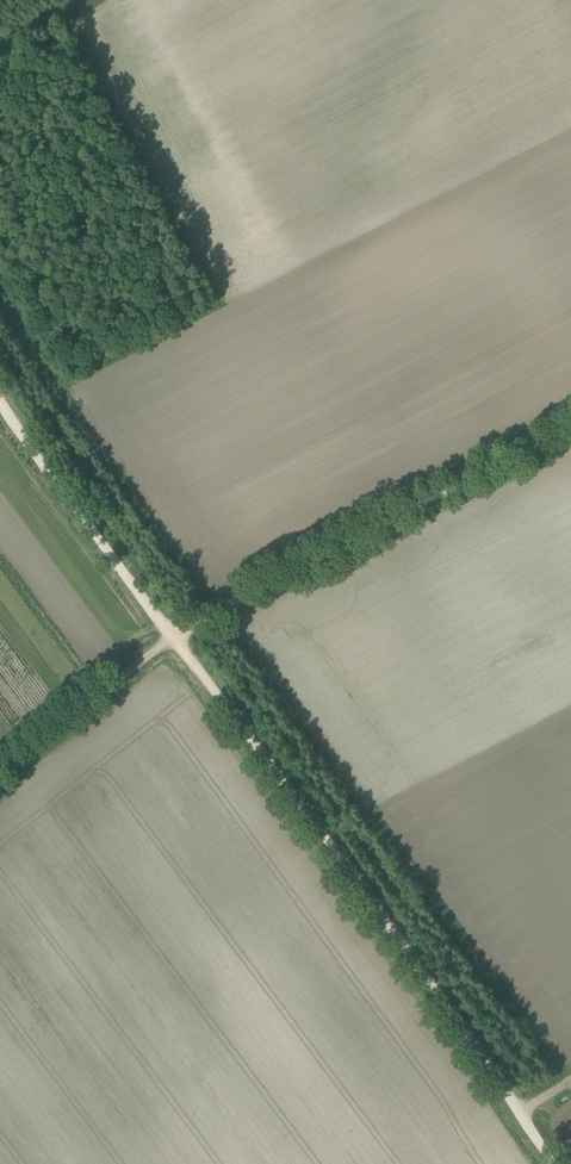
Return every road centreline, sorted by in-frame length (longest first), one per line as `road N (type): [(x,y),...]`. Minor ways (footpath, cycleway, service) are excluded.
road 1 (track): [(0,401),(557,1163)]
road 2 (track): [(0,772),(191,624),(570,428)]

